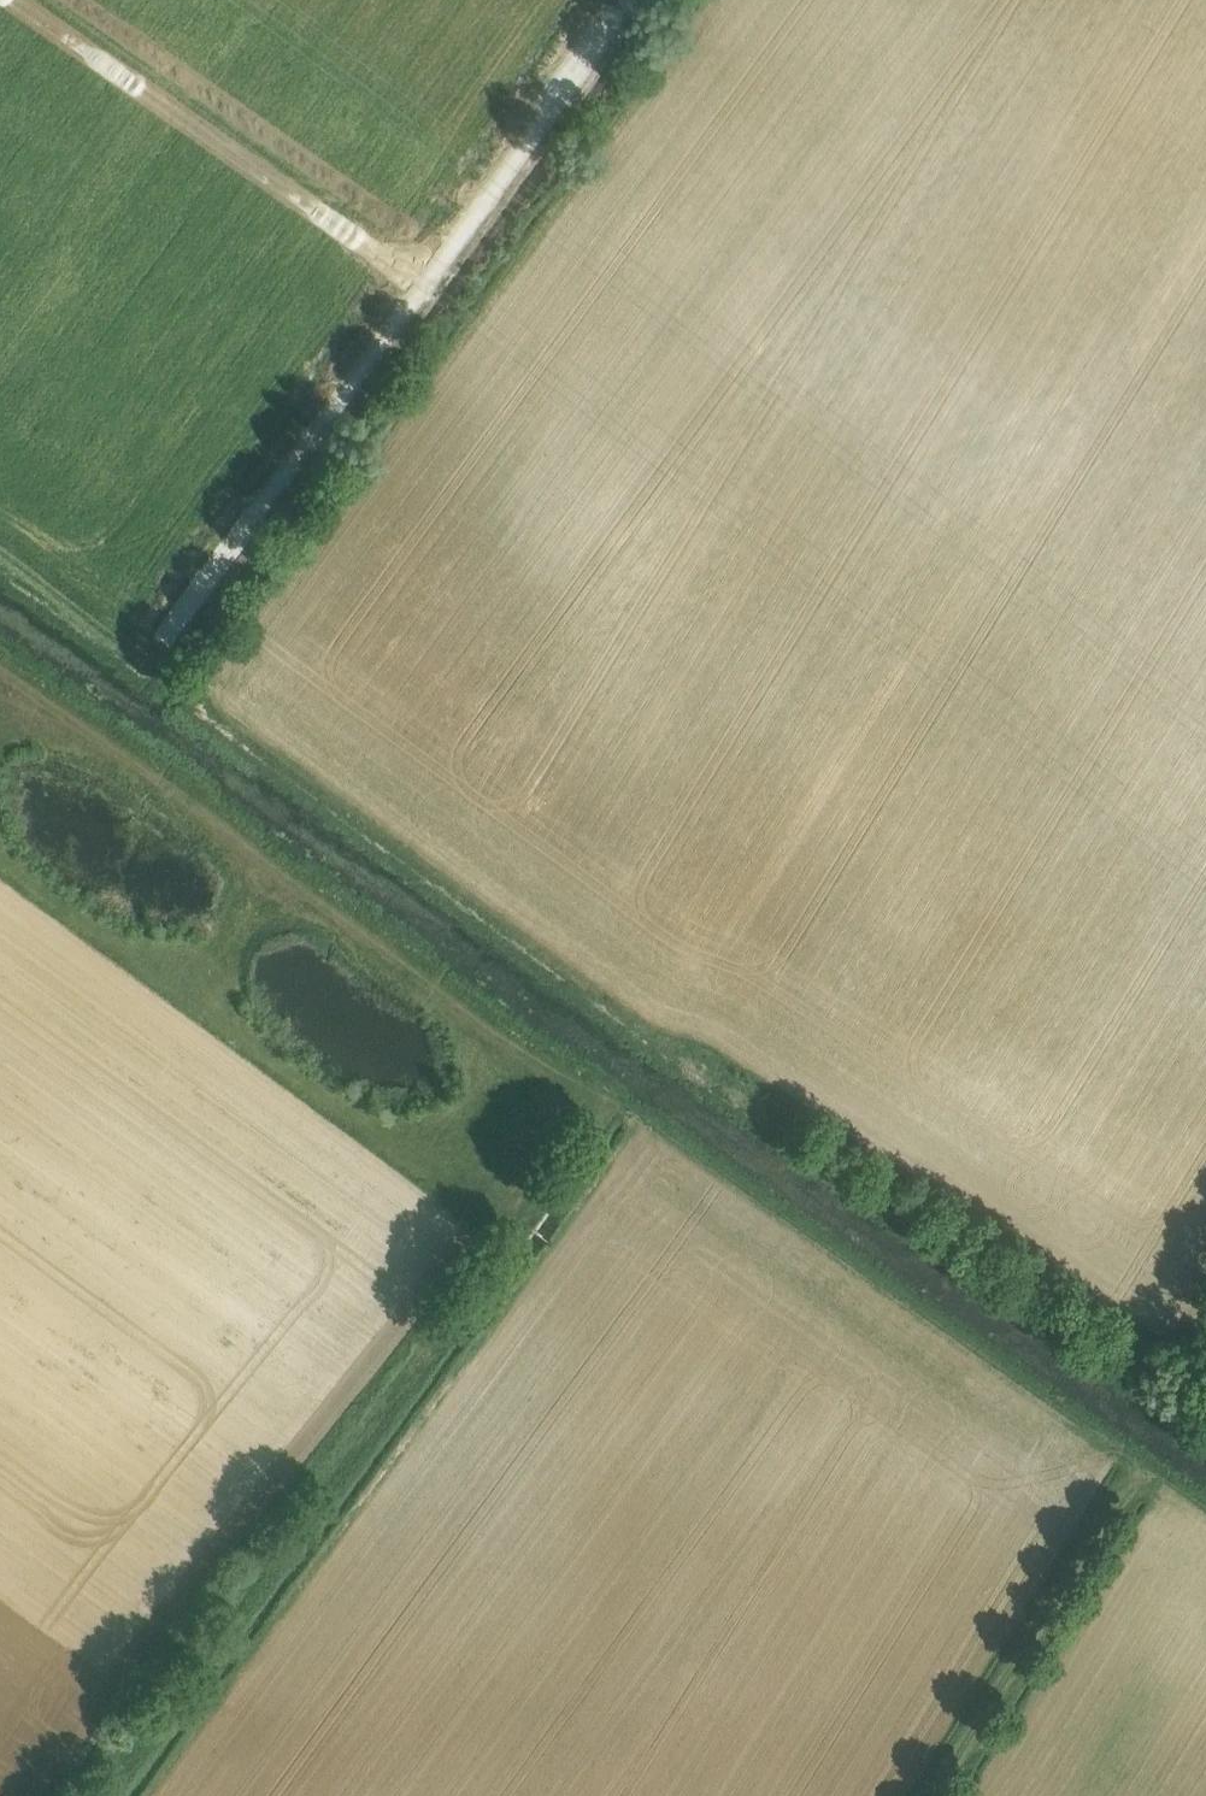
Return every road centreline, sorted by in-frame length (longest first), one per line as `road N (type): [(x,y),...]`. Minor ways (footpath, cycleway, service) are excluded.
road 1 (track): [(1129,1464),(928,1795)]

